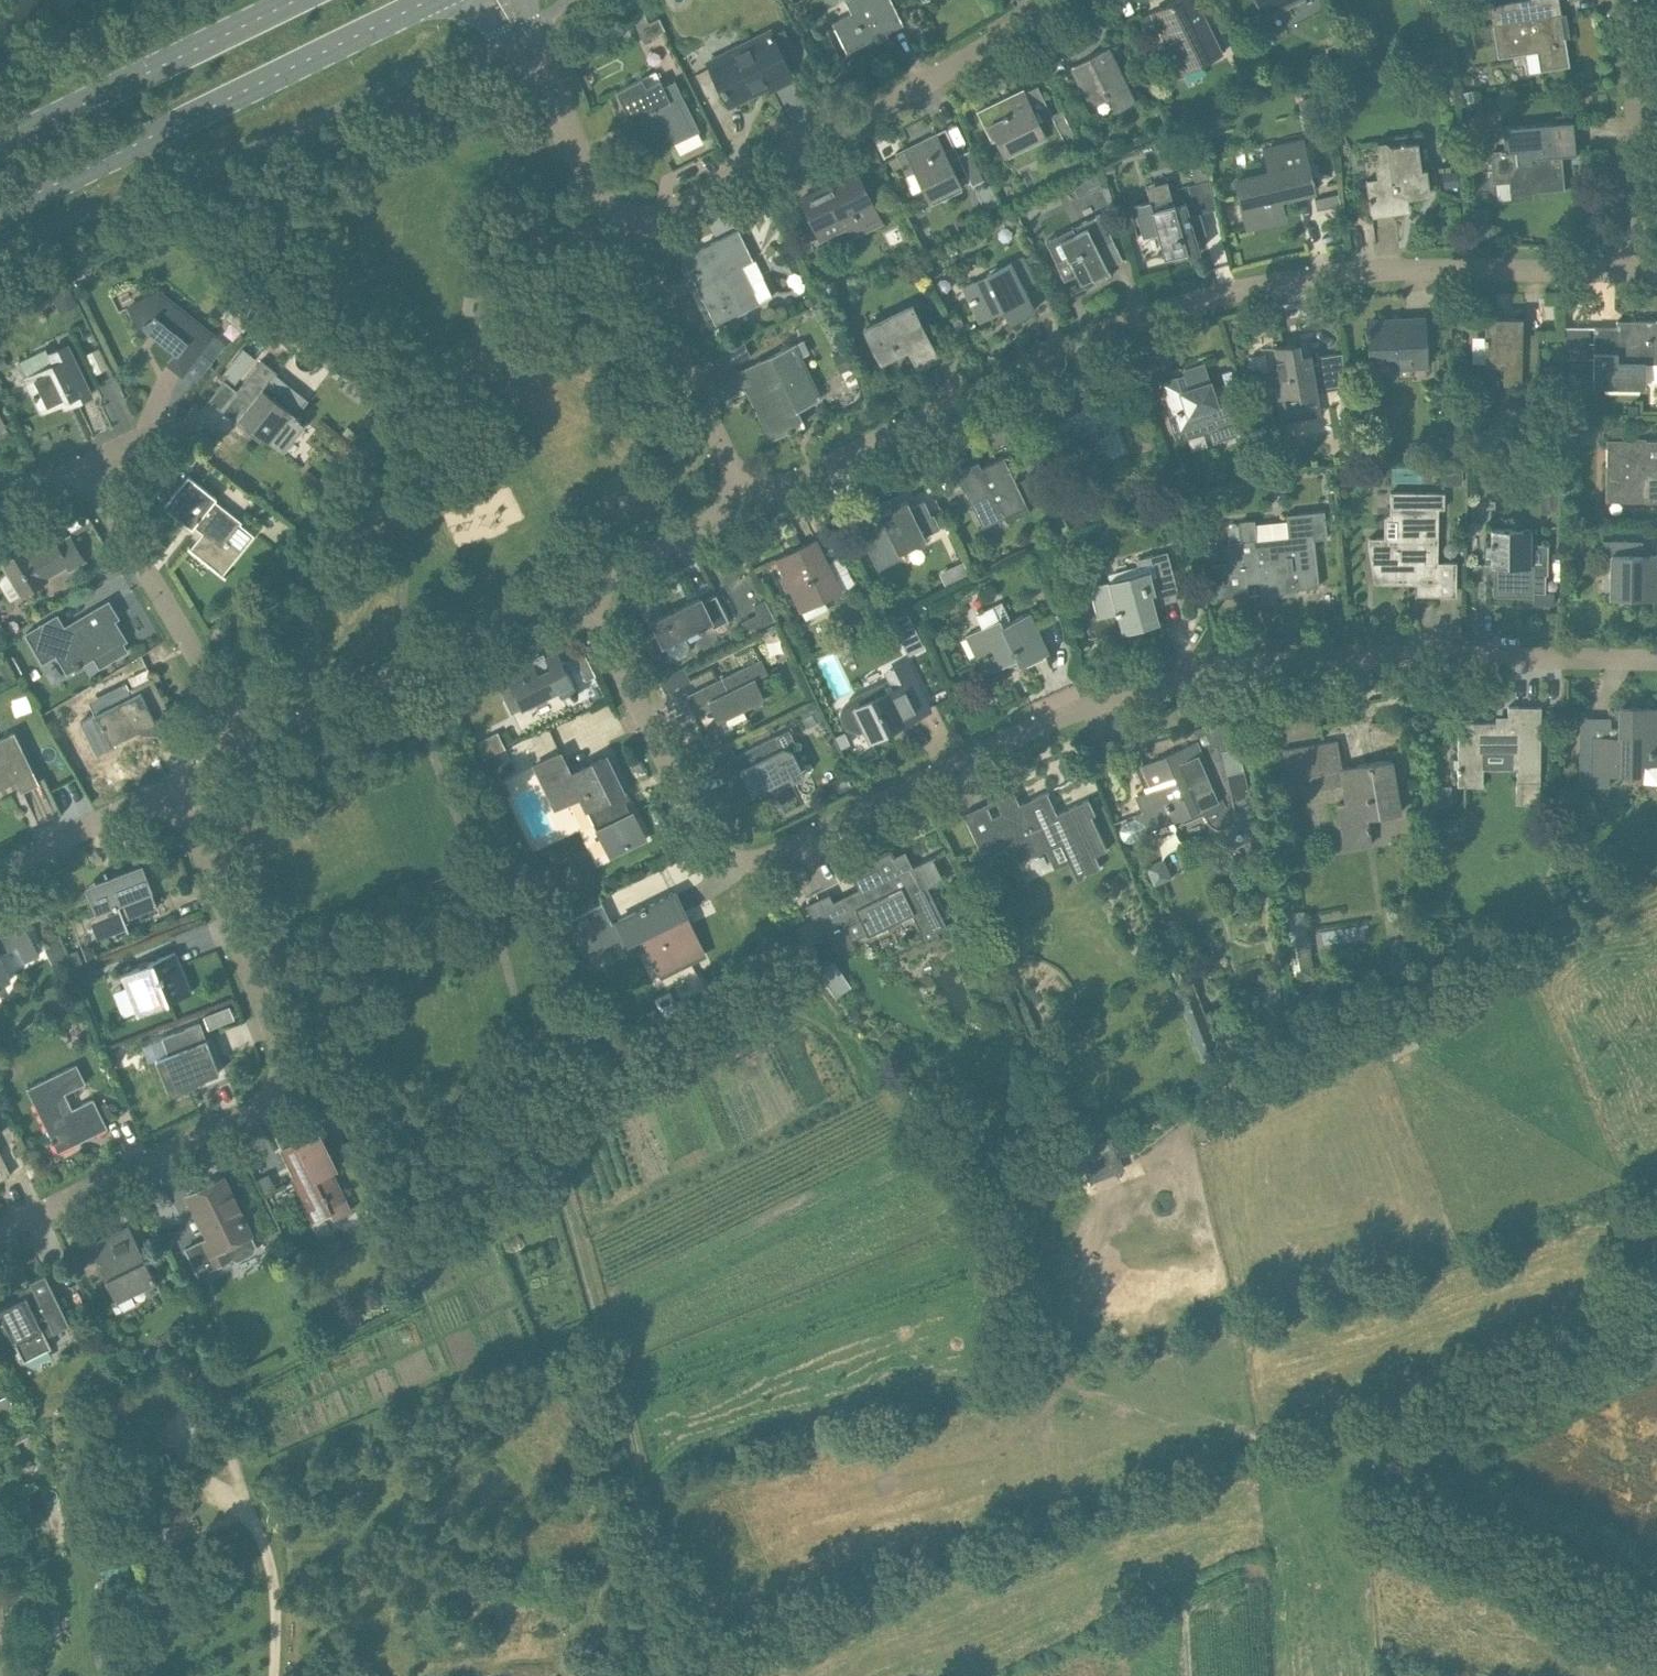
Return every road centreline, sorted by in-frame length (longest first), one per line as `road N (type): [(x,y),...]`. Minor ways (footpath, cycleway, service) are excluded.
road 1 (residential): [(1656,660),(1285,663),(1160,682),(1041,722),(775,853),(750,858),(706,841),(581,585)]
road 2 (unclassified): [(748,500),(1093,338),(1231,292),(1410,271),(1639,271)]
road 3 (residential): [(0,1235),(254,1108),(275,1088),(281,1037),(178,784)]
road 4 (track): [(687,1675),(538,1089)]
road 5 (track): [(1656,891),(1235,1079),(1143,1152)]
road 6 (residential): [(616,226),(1052,0)]
road 7 (secondary): [(0,212),(431,0)]
road 8 (unclassified): [(250,744),(581,585)]
road 9 (secondary): [(284,0),(0,143)]
road 10 (residential): [(250,744),(89,483)]
road 11 (residential): [(748,500),(616,226)]
road 12 (residential): [(1639,271),(1624,0)]
road 13 (unclassified): [(0,870),(178,784)]
road 14 (unclassified): [(581,585),(748,500)]
road 15 (residential): [(616,226),(536,67)]

